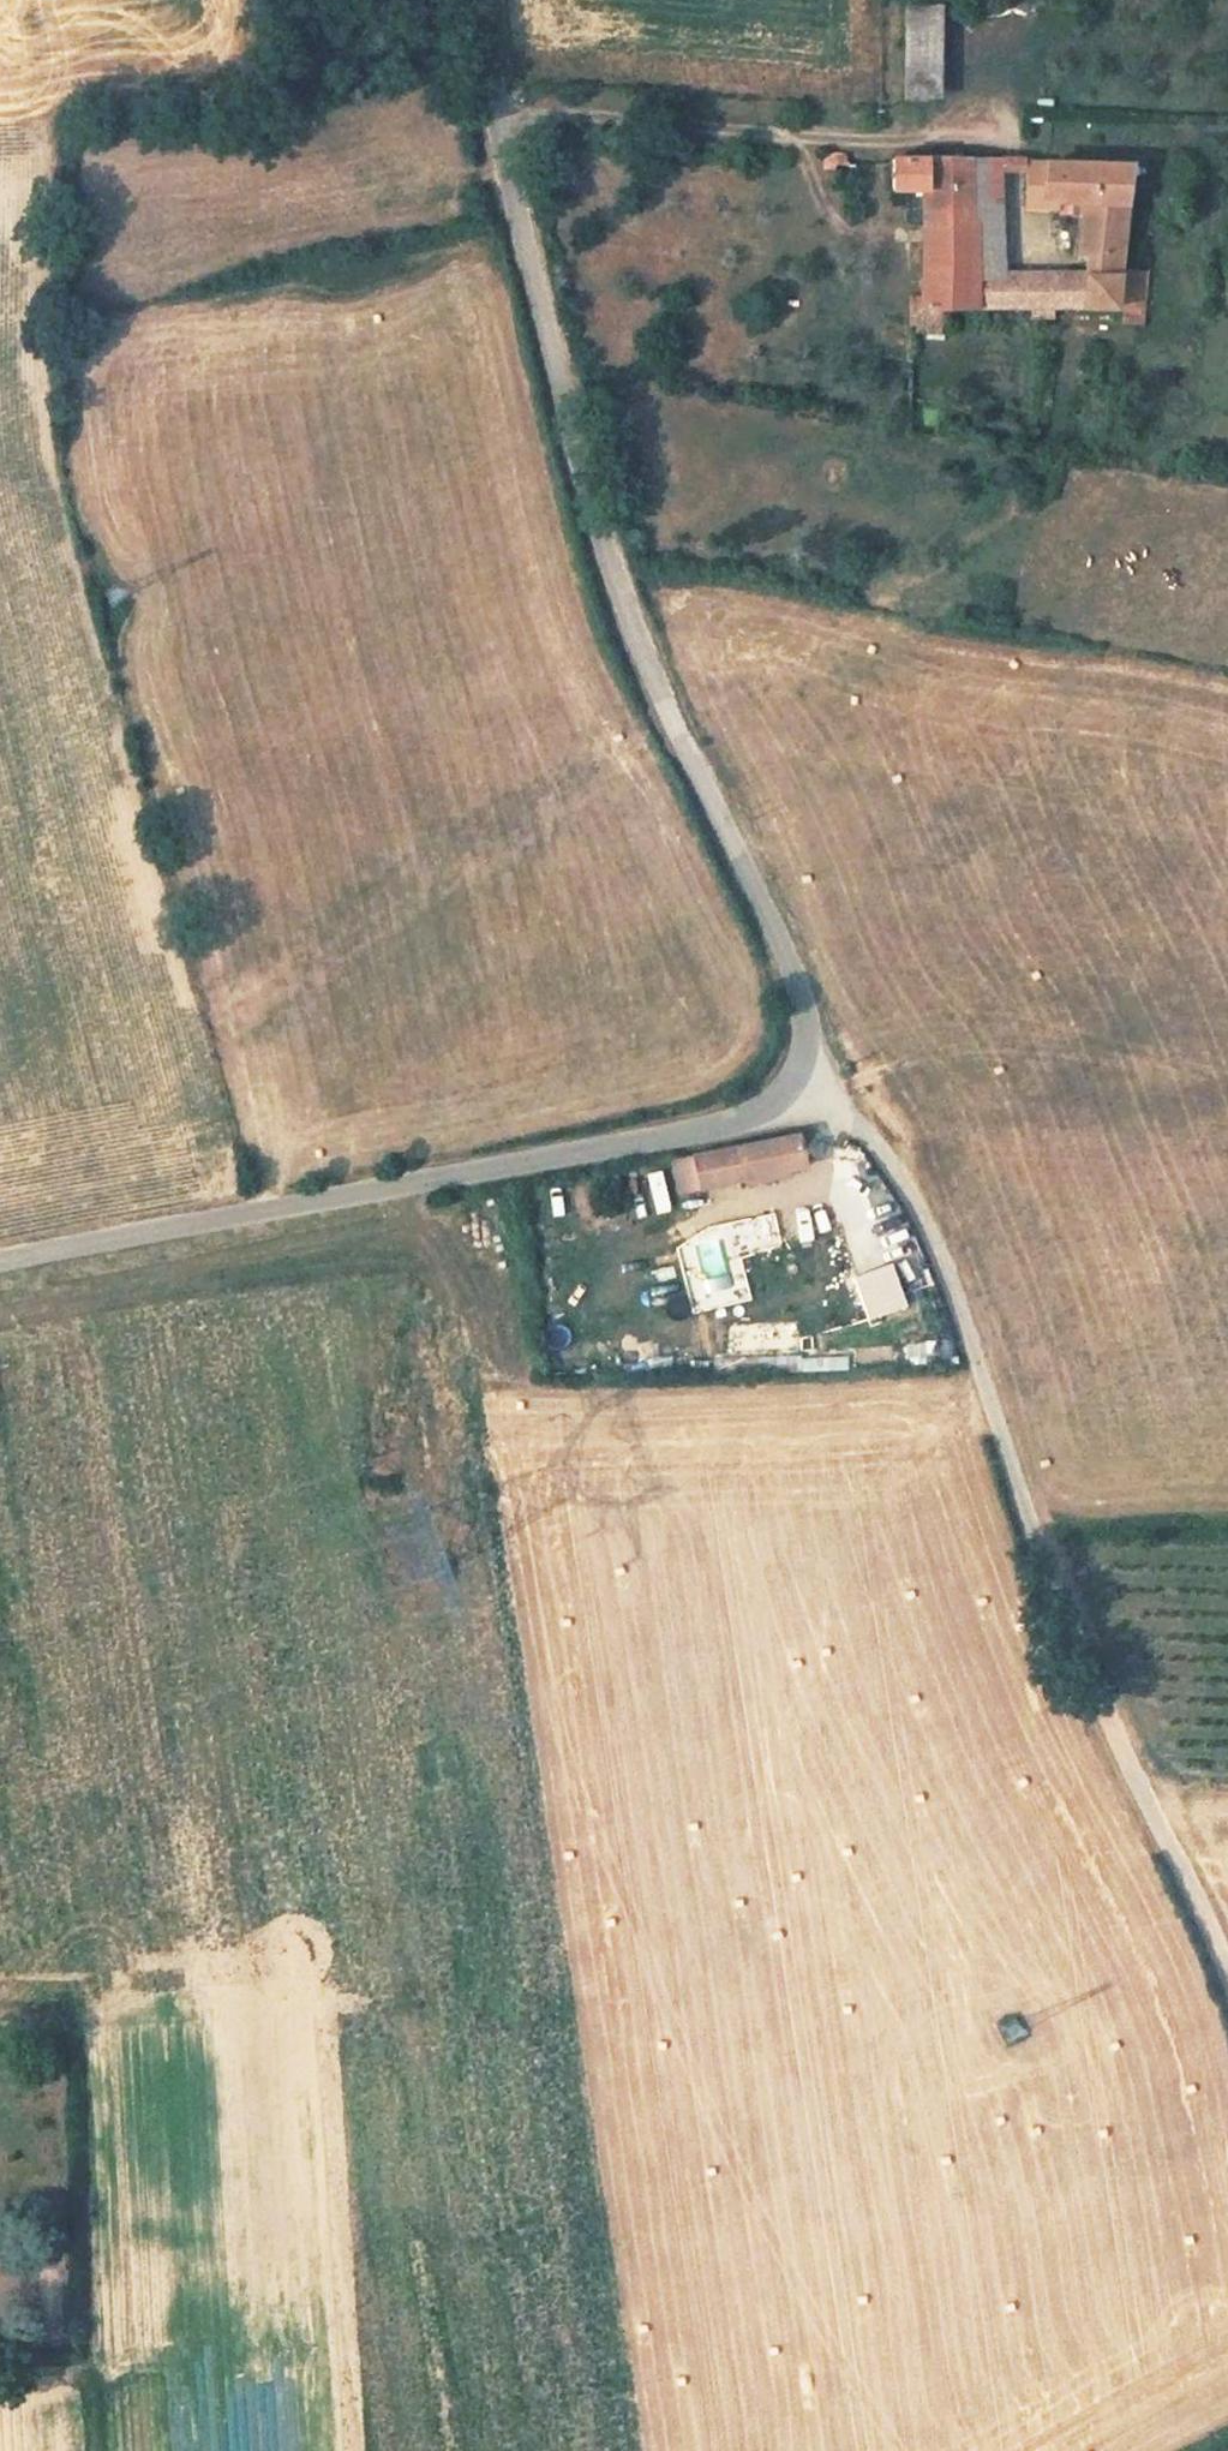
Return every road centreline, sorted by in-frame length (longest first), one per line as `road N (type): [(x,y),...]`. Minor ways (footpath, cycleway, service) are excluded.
road 1 (unclassified): [(0,1274),(608,1157),(778,1108),(806,1067),(813,1030),(787,953),(645,649),(589,484),(501,113),(489,0)]
road 2 (track): [(1227,1965),(1054,1571),(942,1243),(901,1174),(806,1067)]
road 3 (track): [(501,113),(930,148)]

